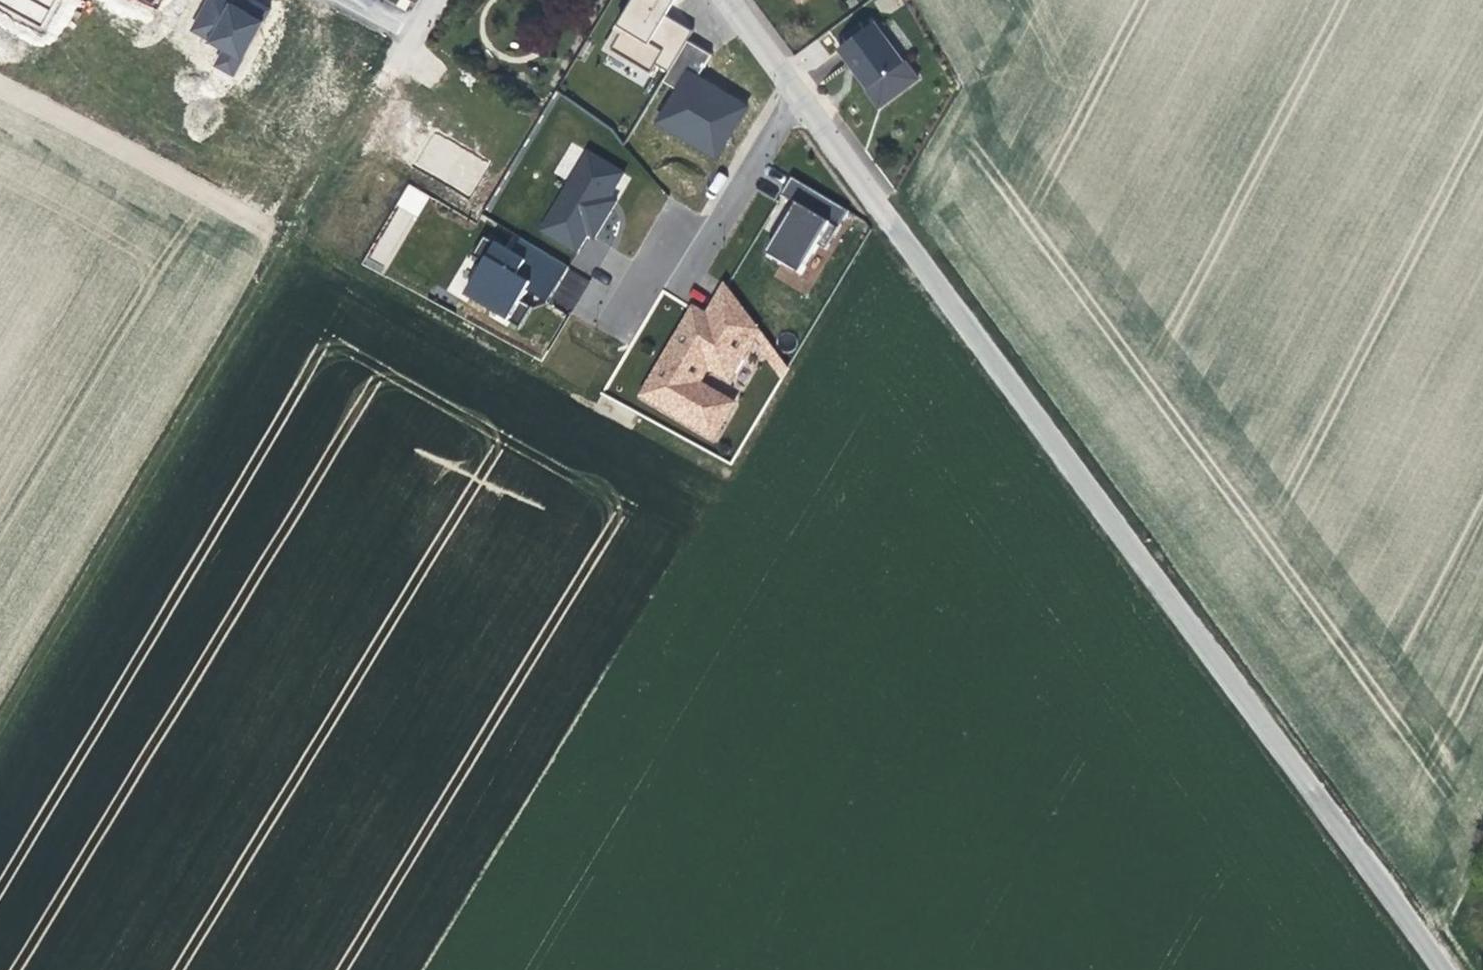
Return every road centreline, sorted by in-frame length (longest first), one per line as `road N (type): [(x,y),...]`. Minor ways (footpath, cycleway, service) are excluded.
road 1 (unclassified): [(884,209),(1437,969)]
road 2 (track): [(394,77),(0,730)]
road 3 (residential): [(802,96),(719,234),(673,227),(615,330)]
road 4 (residential): [(802,96),(884,209)]

